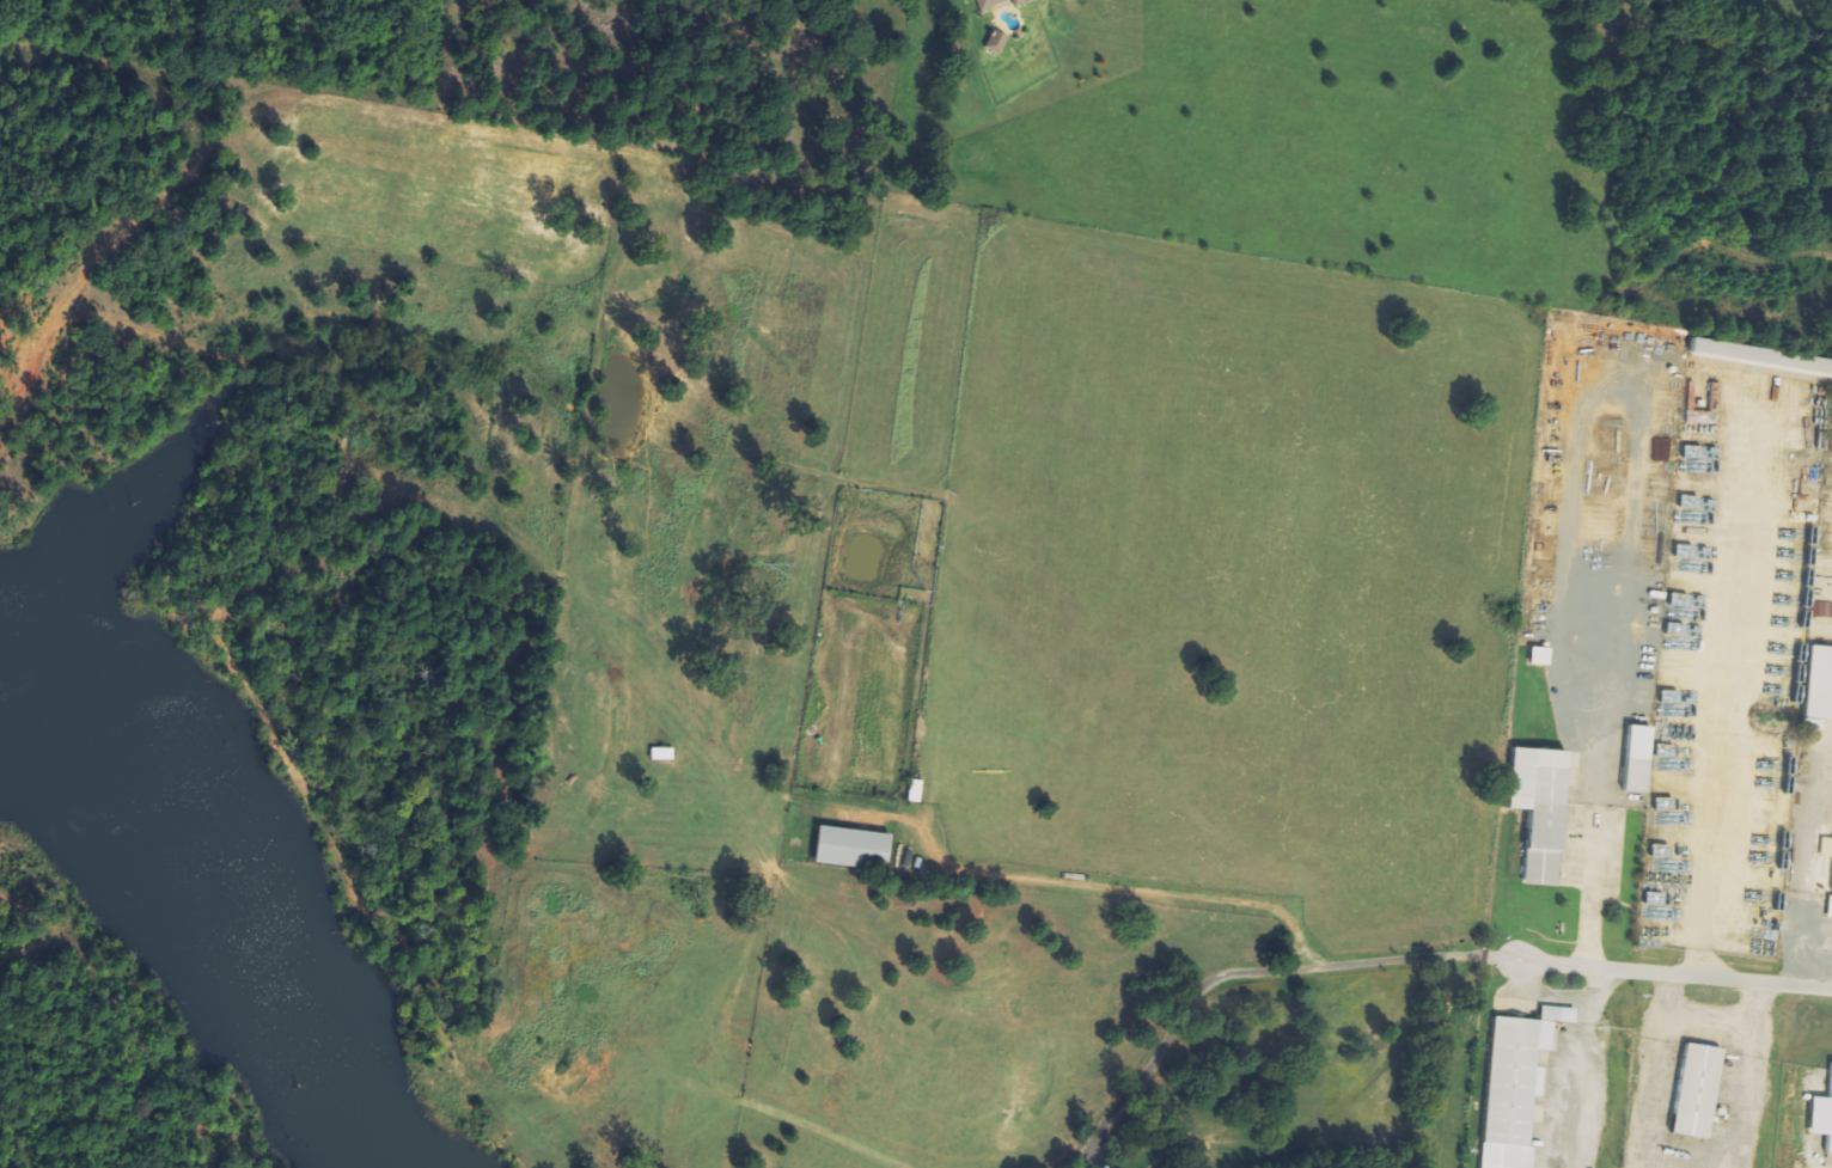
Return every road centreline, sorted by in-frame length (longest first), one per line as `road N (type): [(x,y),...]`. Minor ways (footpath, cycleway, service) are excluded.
road 1 (residential): [(1831,989),(1519,961)]

